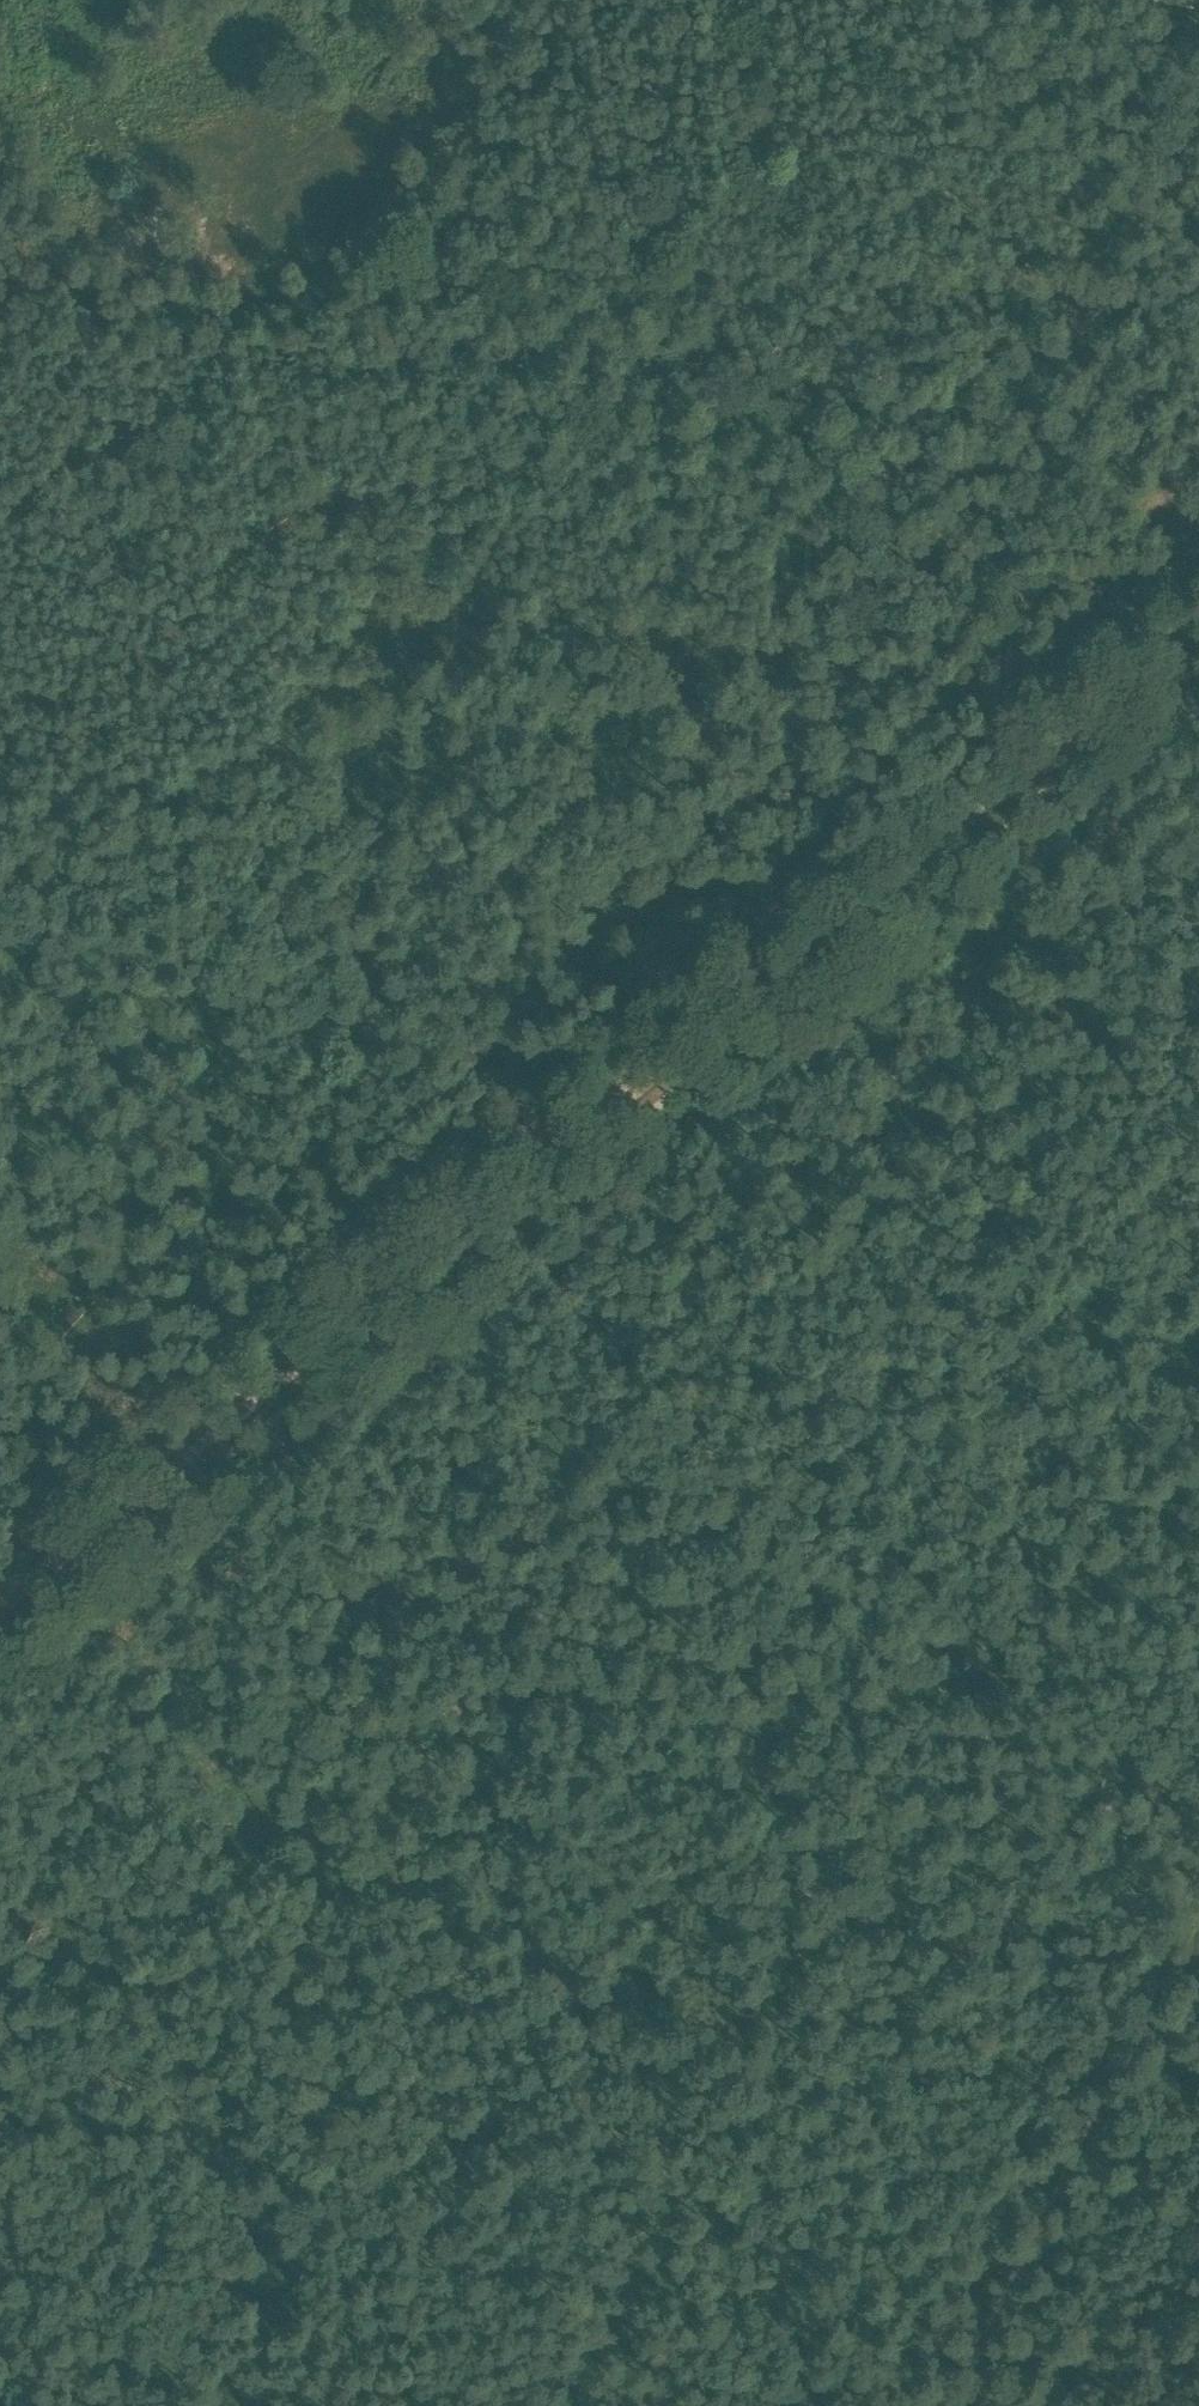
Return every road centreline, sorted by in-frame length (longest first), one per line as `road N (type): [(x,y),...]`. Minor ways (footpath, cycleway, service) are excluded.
road 1 (track): [(0,1584),(1198,602)]

